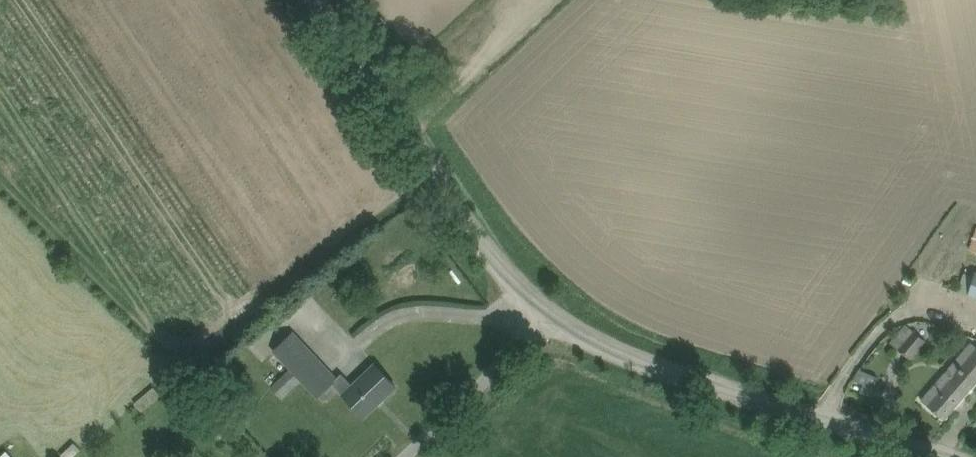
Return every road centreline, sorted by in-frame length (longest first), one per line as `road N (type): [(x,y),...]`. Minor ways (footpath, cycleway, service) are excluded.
road 1 (unclassified): [(958,456),(613,350),(554,315)]
road 2 (unclassified): [(554,315),(468,227),(312,0)]
road 3 (unclassified): [(402,456),(554,315)]

